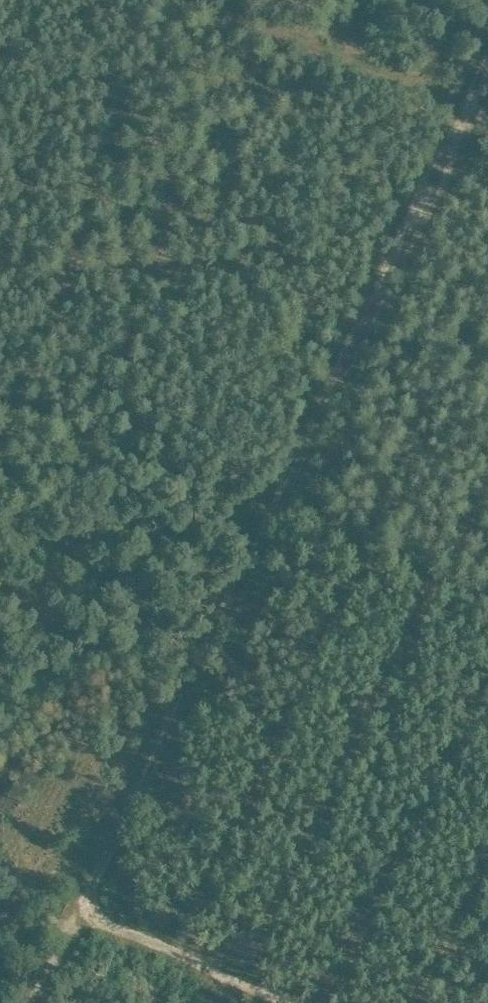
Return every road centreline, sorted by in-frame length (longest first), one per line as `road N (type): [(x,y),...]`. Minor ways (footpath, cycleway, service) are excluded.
road 1 (track): [(245,521),(487,47)]
road 2 (track): [(65,898),(156,695),(245,521)]
road 3 (track): [(487,99),(241,0)]

